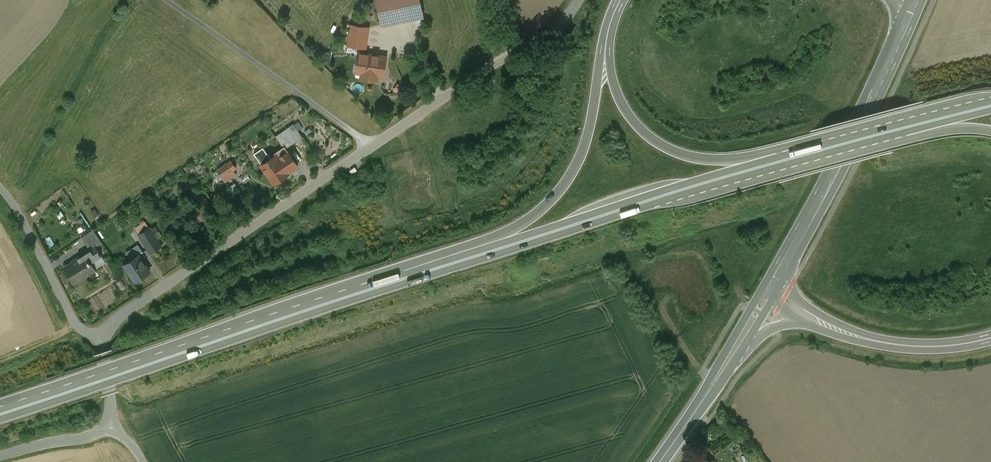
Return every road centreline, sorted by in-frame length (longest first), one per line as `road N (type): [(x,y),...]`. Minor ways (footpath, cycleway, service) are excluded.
road 1 (trunk): [(0,417),(594,220),(904,134)]
road 2 (trunk): [(798,146),(387,274)]
road 3 (unclassified): [(242,236),(552,31),(579,0)]
road 4 (trunk): [(387,274),(0,404)]
road 5 (trunk): [(608,32),(587,139),(557,190),(517,224),(387,274)]
road 6 (secondary): [(912,0),(848,151),(769,295)]
road 7 (trunk): [(798,146),(720,156),(660,141),(622,101),(608,32)]
road 8 (trunk): [(990,97),(798,146)]
road 9 (unclassified): [(0,189),(74,320),(100,337)]
road 10 (unclassified): [(242,236),(100,337)]
road 11 (trunk): [(990,338),(903,345),(821,322)]
road 12 (secondary): [(736,348),(660,461)]

